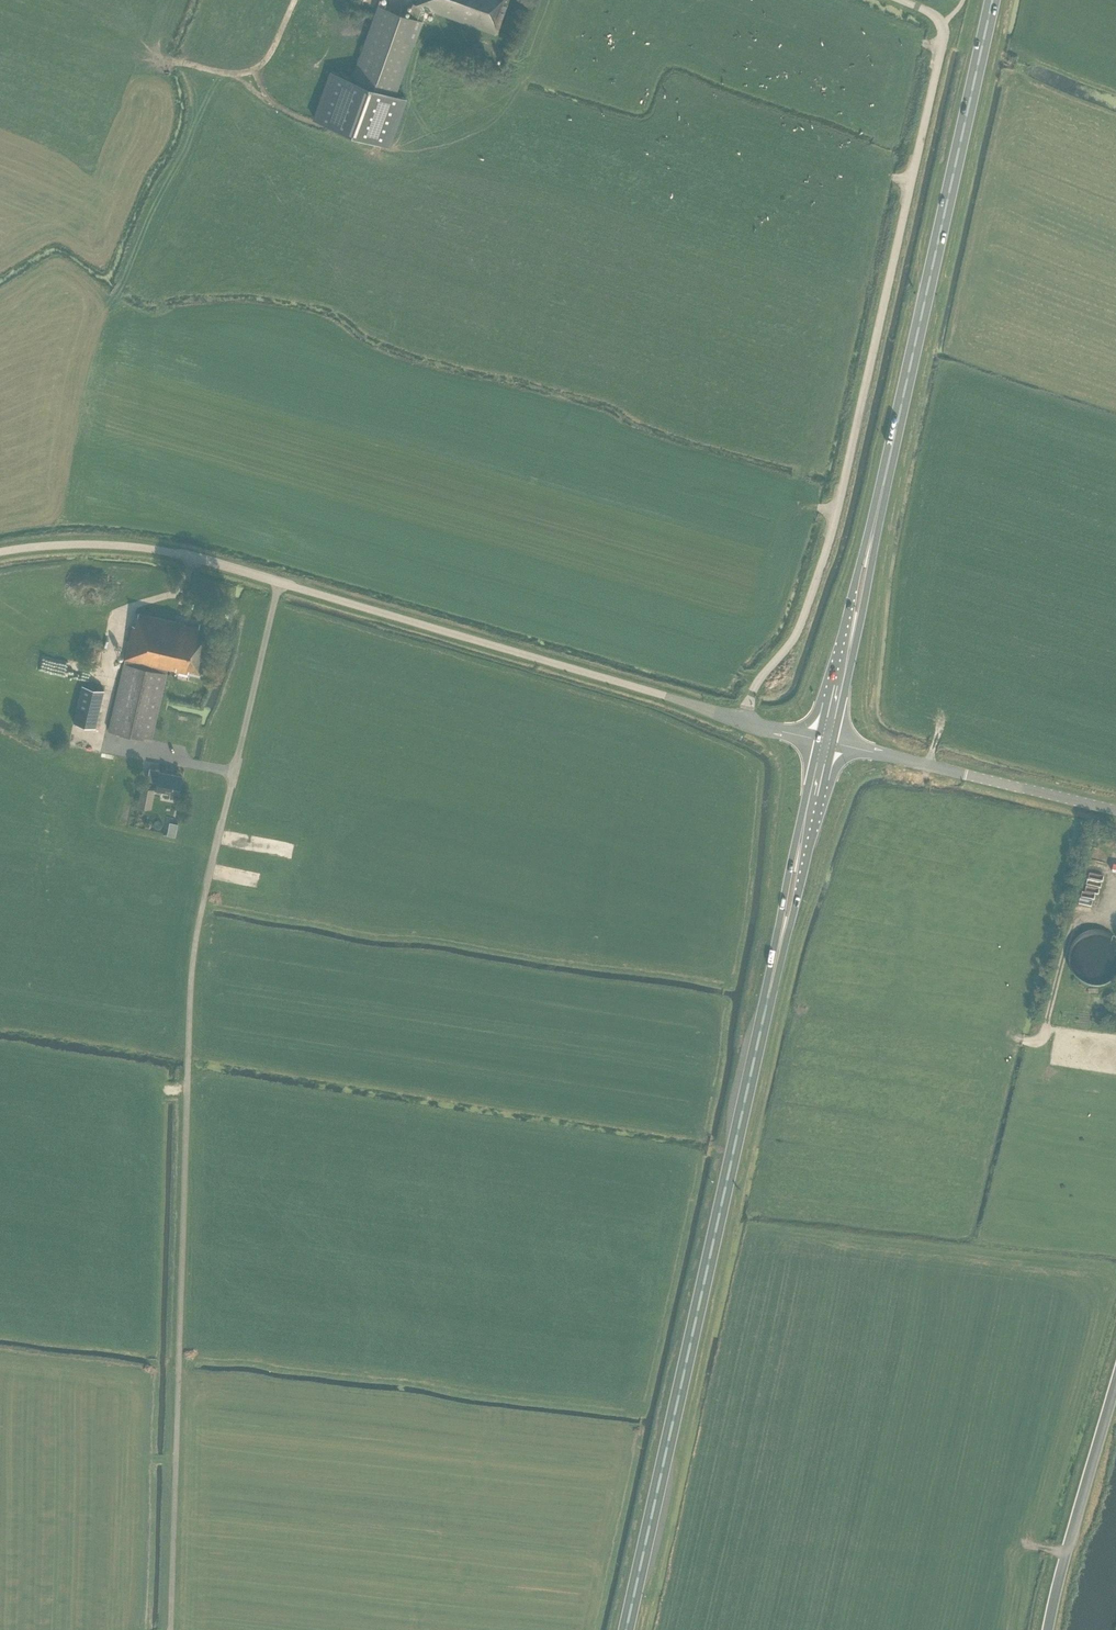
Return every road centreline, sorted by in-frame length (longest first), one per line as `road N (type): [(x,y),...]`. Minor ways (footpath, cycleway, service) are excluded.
road 1 (track): [(172,1629),(191,1005),(199,926),(280,582)]
road 2 (unclassified): [(739,720),(759,680),(794,639),(824,562),(944,44),(937,17),(902,0)]
road 3 (tertiary): [(739,720),(192,557),(83,544),(0,552)]
road 4 (trunk): [(626,1629),(779,951)]
road 5 (trunk): [(873,531),(991,0)]
road 6 (tertiary): [(1115,812),(833,743)]
road 7 (unclassified): [(1049,1629),(1115,1390)]
road 8 (trunk): [(833,743),(873,531)]
road 9 (trunk): [(818,739),(779,951)]
road 10 (trunk): [(873,531),(818,739)]
road 11 (trunk): [(779,951),(833,743)]
road 12 (track): [(296,0),(276,45),(254,67),(178,62)]

